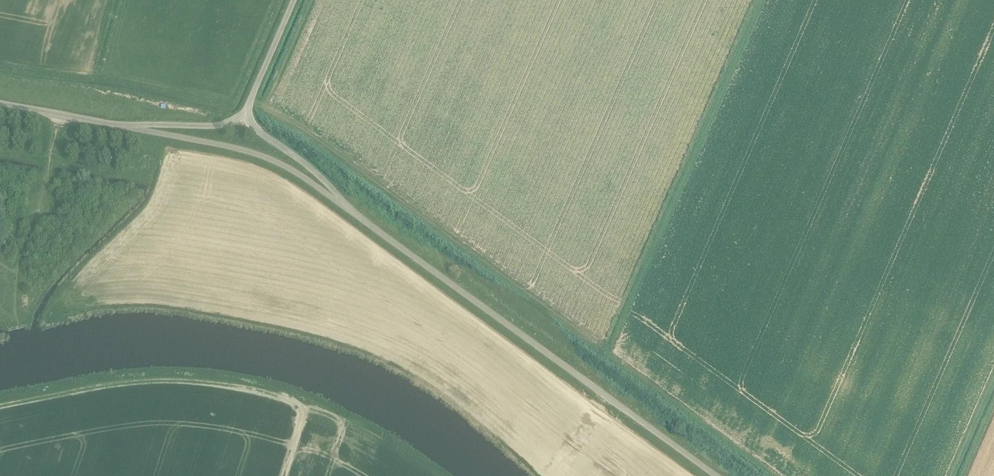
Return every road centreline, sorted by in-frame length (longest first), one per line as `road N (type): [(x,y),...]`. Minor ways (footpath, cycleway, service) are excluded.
road 1 (unclassified): [(716,475),(363,221)]
road 2 (unclassified): [(363,221),(239,152),(119,127)]
road 3 (unclassified): [(244,123),(323,179),(363,221)]
road 4 (unclassified): [(244,123),(297,0)]
road 5 (unclassified): [(119,127),(244,123)]
road 6 (unclassified): [(119,127),(0,105)]

